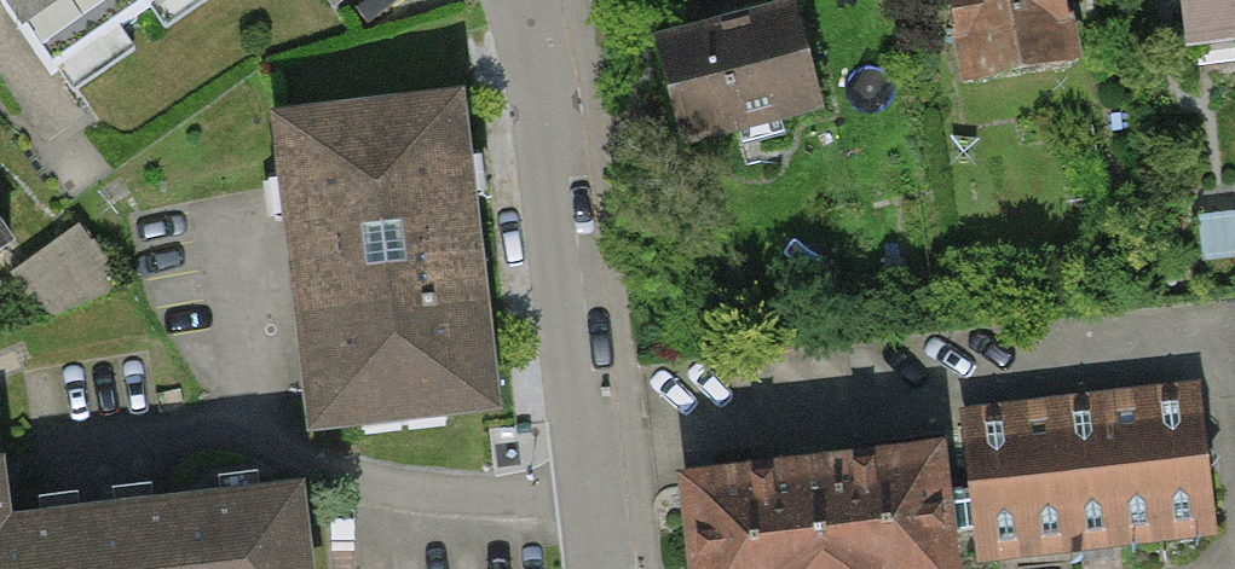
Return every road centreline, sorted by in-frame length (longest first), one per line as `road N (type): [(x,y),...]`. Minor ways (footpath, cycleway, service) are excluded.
road 1 (unclassified): [(515,0),(581,568)]

